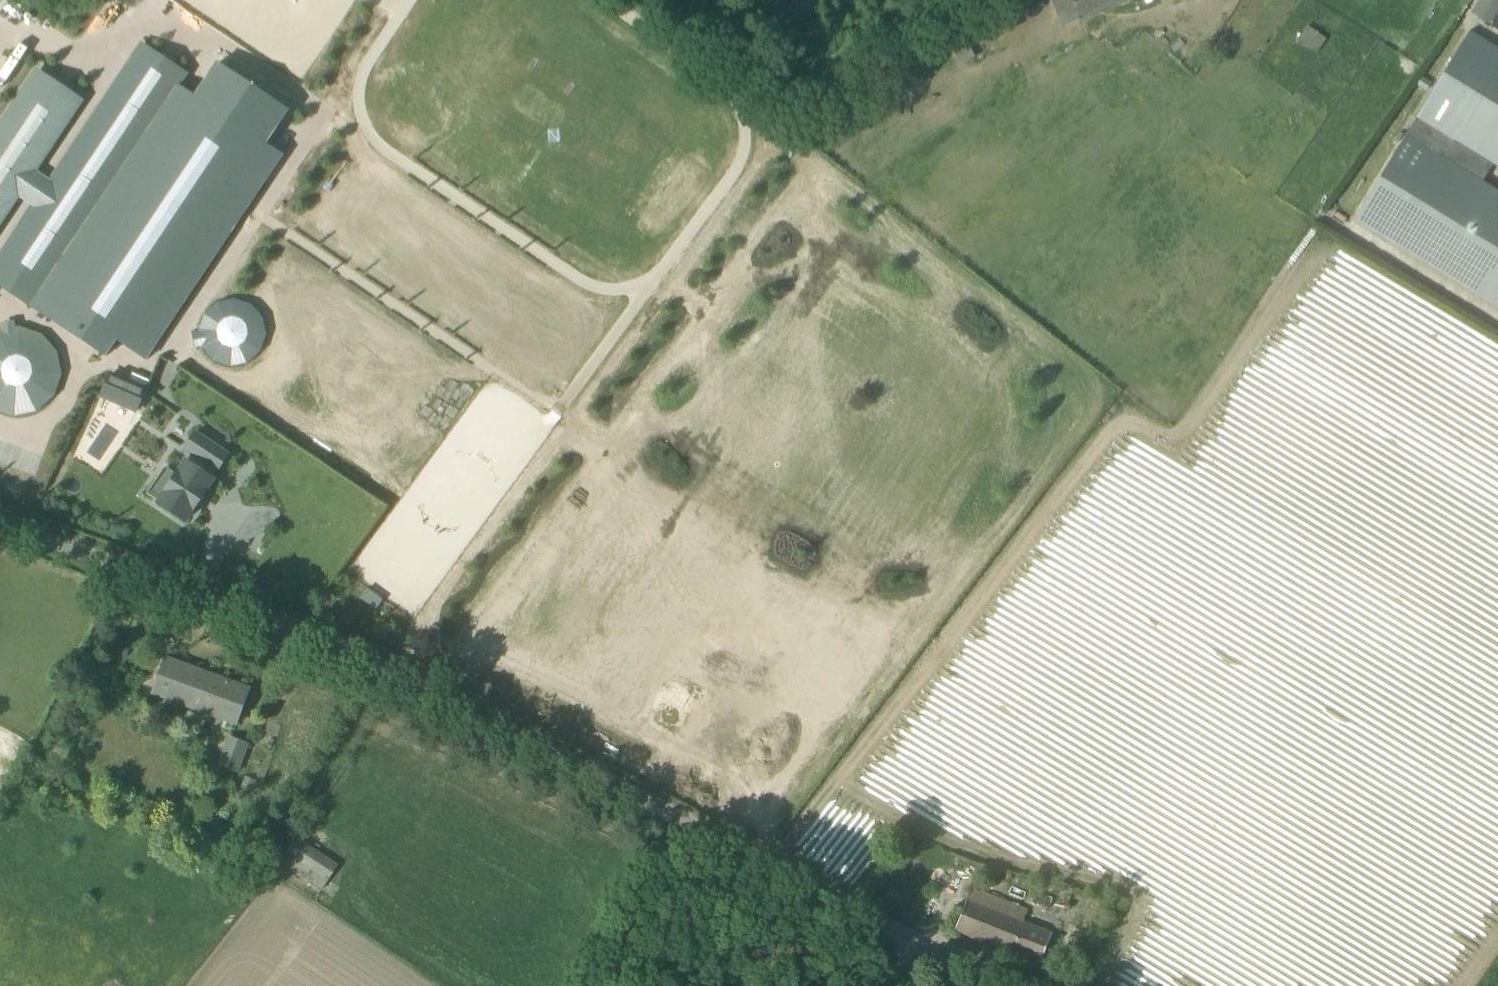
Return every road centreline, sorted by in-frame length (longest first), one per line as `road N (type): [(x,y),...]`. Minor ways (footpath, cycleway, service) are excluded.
road 1 (unclassified): [(1009,985),(351,650),(0,525)]

